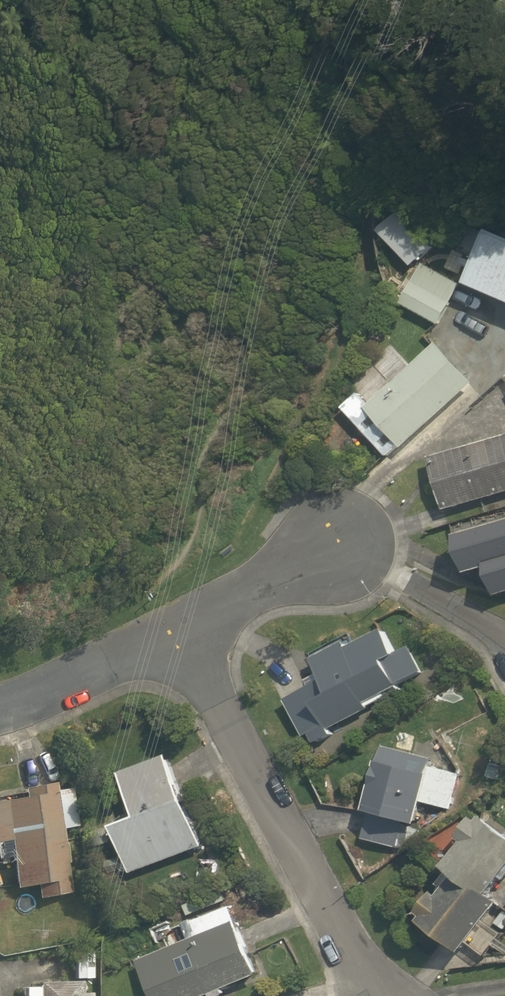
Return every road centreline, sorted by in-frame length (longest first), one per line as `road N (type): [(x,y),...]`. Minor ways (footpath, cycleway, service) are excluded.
road 1 (residential): [(180,638),(388,995)]
road 2 (residential): [(180,638),(355,543)]
road 3 (residential): [(0,713),(78,688),(180,638)]

